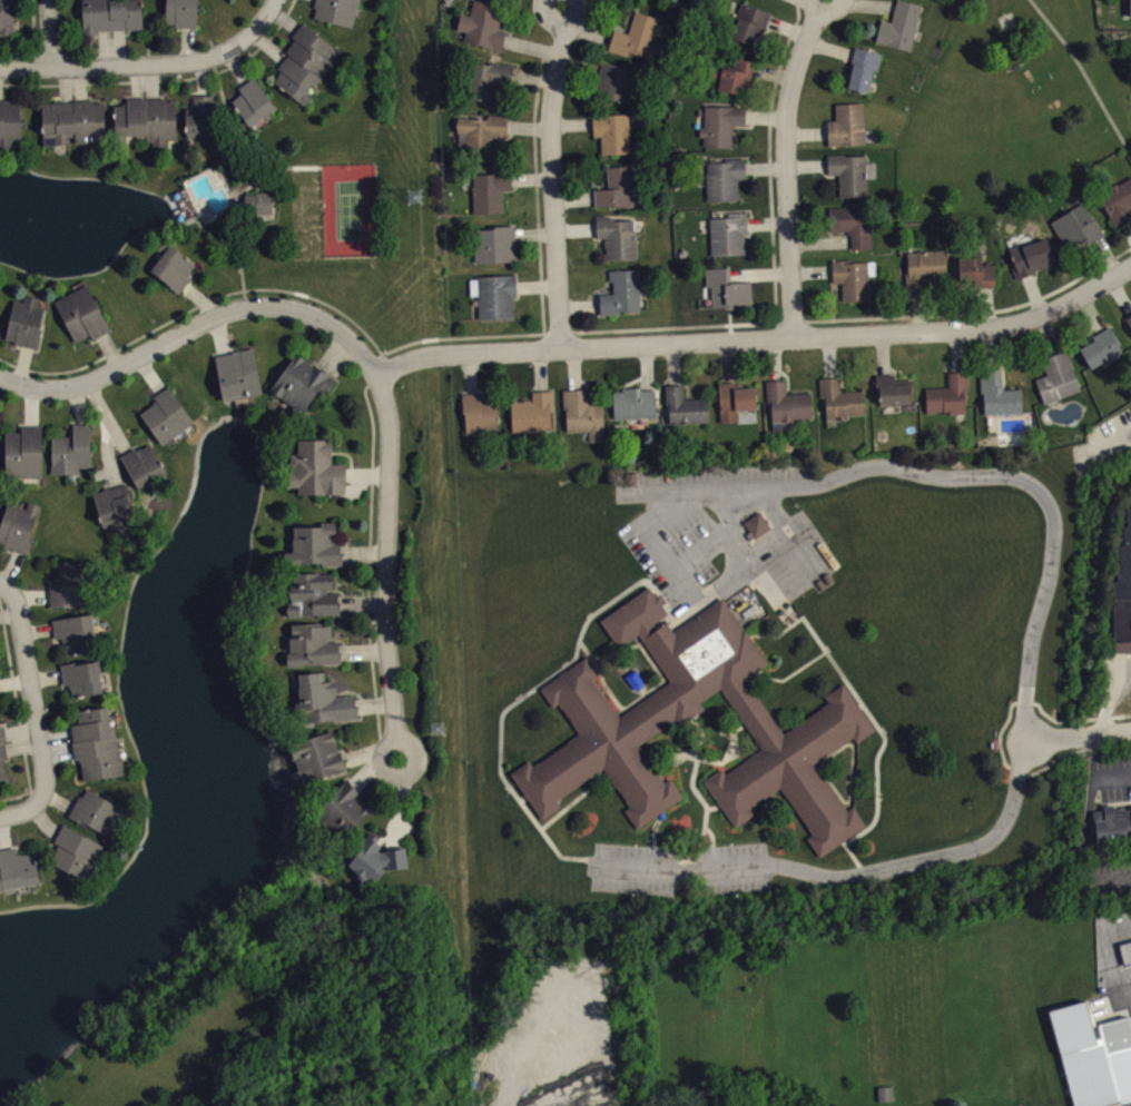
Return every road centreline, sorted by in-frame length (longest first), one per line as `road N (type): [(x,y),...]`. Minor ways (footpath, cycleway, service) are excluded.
road 1 (residential): [(1130,263),(1045,313),(999,326),(429,354),(377,372)]
road 2 (residential): [(0,378),(32,388),(75,386),(218,315),(269,307),(333,325),(377,372)]
road 3 (residential): [(377,372),(391,427),(386,615),(400,759)]
road 4 (residential): [(560,347),(550,129),(566,26),(560,2)]
road 5 (residential): [(791,336),(786,116),(822,0)]
road 6 (residential): [(0,66),(198,59),(246,39),(266,17)]
road 7 (residential): [(28,809),(42,797),(45,773),(18,609),(6,587)]

